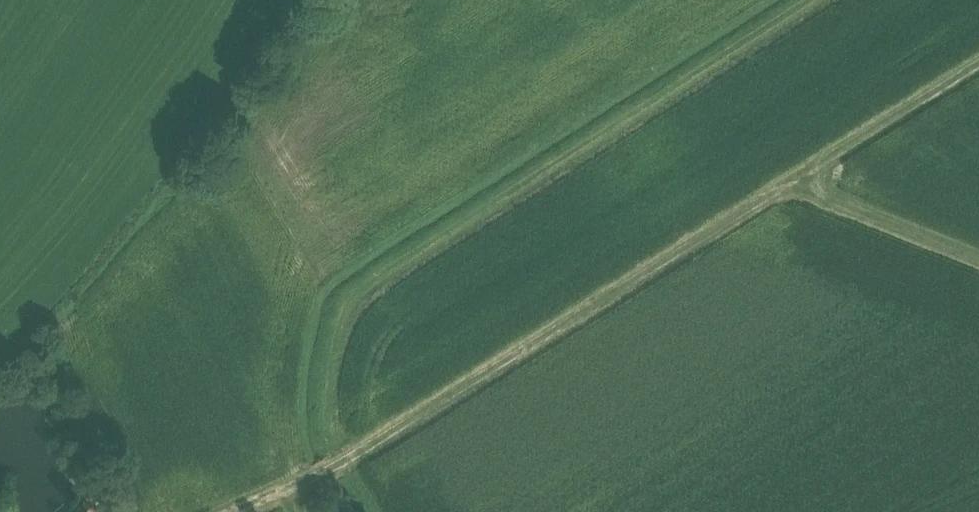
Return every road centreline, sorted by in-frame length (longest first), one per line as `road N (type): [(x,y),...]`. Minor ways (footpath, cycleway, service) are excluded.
road 1 (track): [(810,190),(325,479),(237,511)]
road 2 (track): [(810,190),(978,73)]
road 3 (track): [(978,258),(810,190)]

